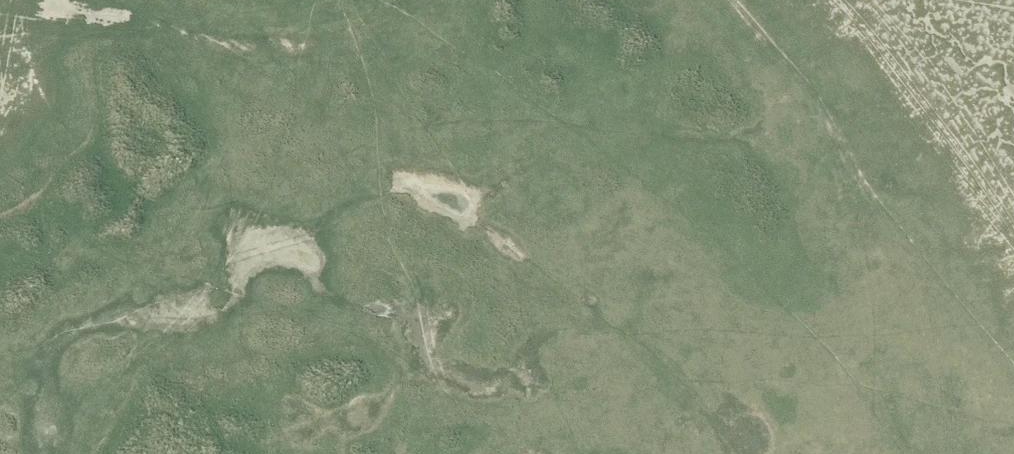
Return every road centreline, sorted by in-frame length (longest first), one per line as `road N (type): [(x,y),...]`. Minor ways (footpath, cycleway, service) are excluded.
road 1 (track): [(458,0),(373,51),(333,88),(215,290),(184,329),(116,386),(77,453)]
road 2 (track): [(920,453),(903,332),(850,173),(777,54),(727,0)]
road 3 (track): [(215,290),(228,189),(205,81),(173,0)]

